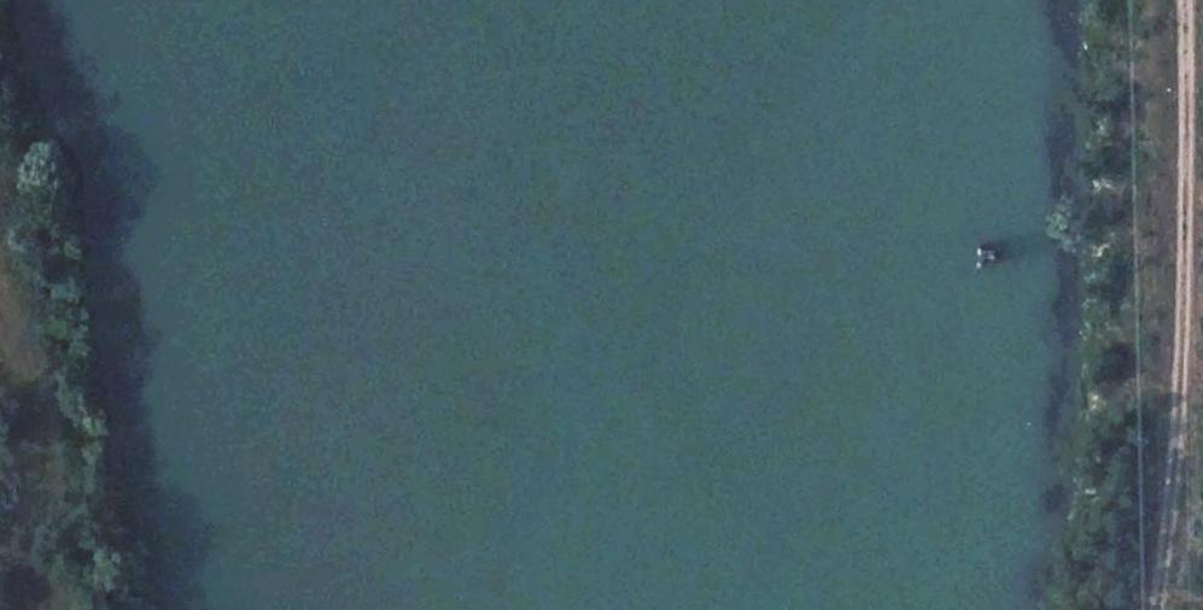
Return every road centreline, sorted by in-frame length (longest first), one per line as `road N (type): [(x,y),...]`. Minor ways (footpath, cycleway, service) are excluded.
road 1 (track): [(1149,609),(1169,451),(1178,0)]

